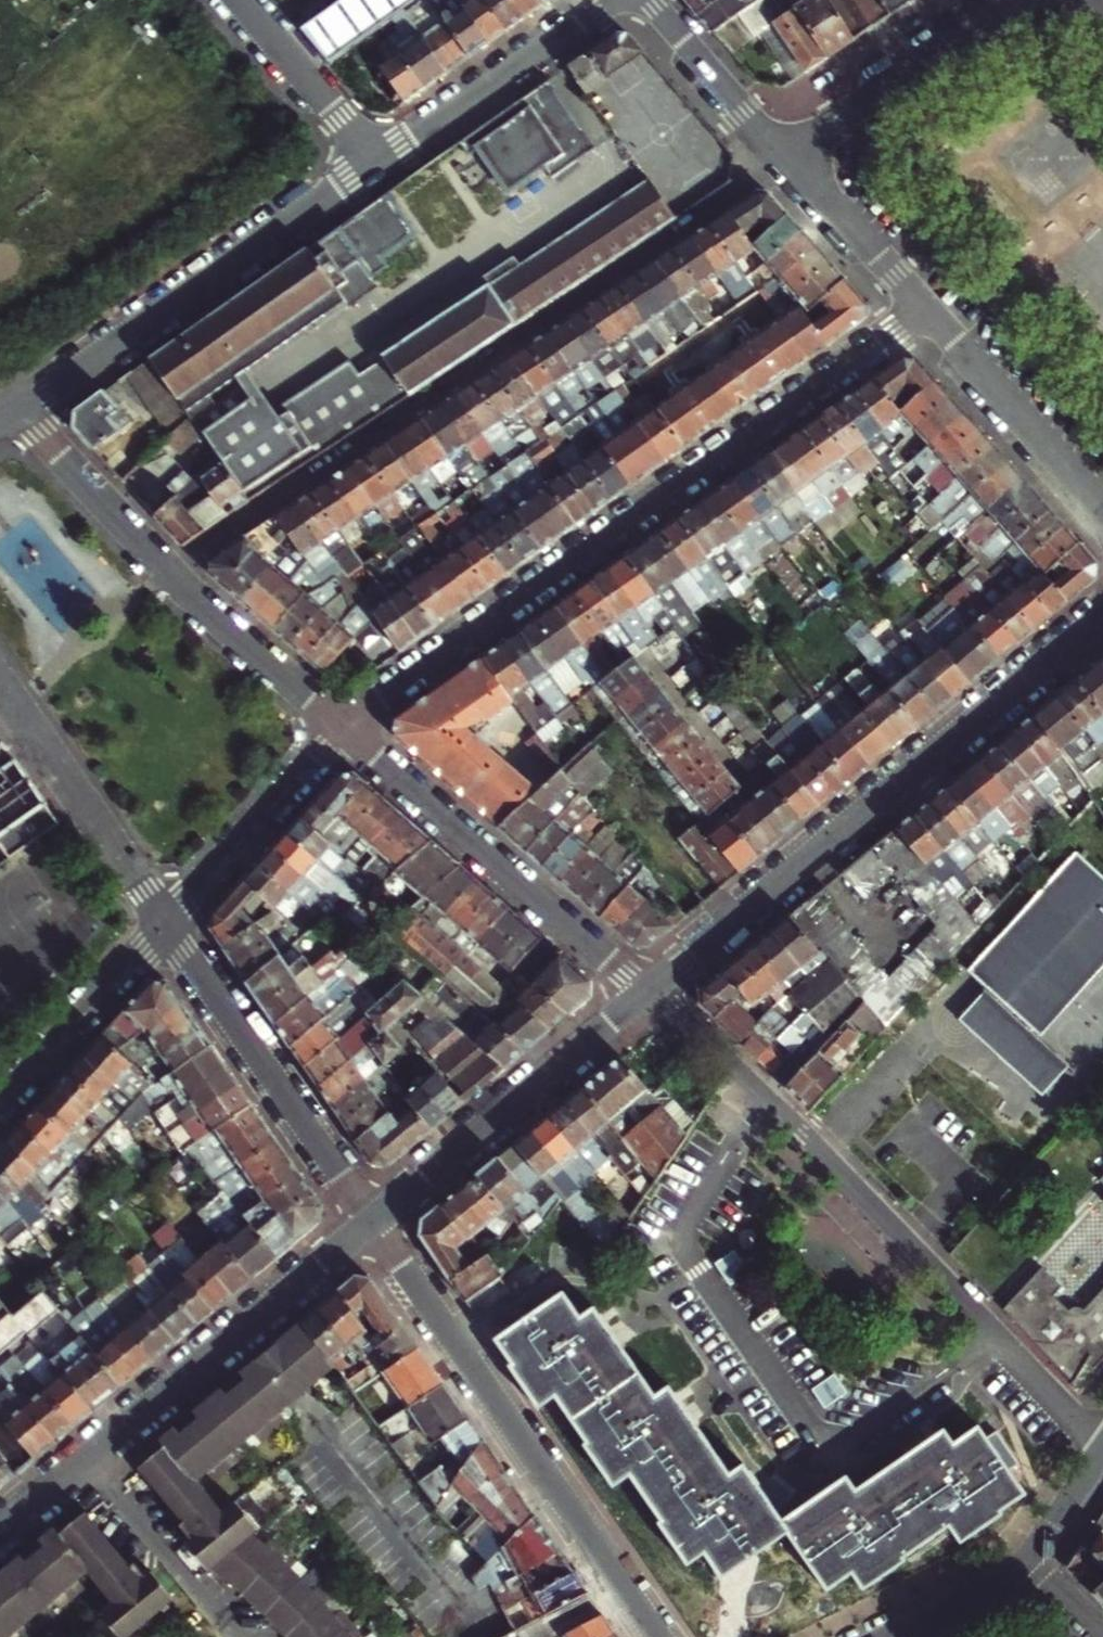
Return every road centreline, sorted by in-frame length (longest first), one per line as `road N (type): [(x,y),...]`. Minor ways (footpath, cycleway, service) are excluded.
road 1 (residential): [(340,728),(919,308)]
road 2 (residential): [(652,991),(1102,1445)]
road 3 (residential): [(1102,617),(652,991)]
road 4 (residential): [(370,1224),(661,1636)]
road 5 (residential): [(370,1224),(0,1532)]
road 6 (residential): [(340,728),(170,574),(16,409)]
road 7 (residential): [(16,409),(376,162)]
road 8 (residential): [(652,991),(340,728)]
road 9 (residential): [(652,991),(370,1224)]
road 10 (residential): [(166,922),(370,1224)]
road 11 (residential): [(0,686),(166,922)]
road 12 (residential): [(376,162),(608,0)]
road 13 (residential): [(1012,0),(781,158)]
road 14 (residential): [(919,308),(1102,509)]
road 15 (residential): [(340,728),(166,922)]
road 16 (residential): [(166,922),(0,1105)]
road 17 (residential): [(241,0),(376,162)]
road 18 (residential): [(781,158),(645,0)]
road 19 (residential): [(781,158),(919,308)]
road 20 (residential): [(886,1636),(1027,1557)]
road 21 (residential): [(1027,1557),(1102,1452)]

